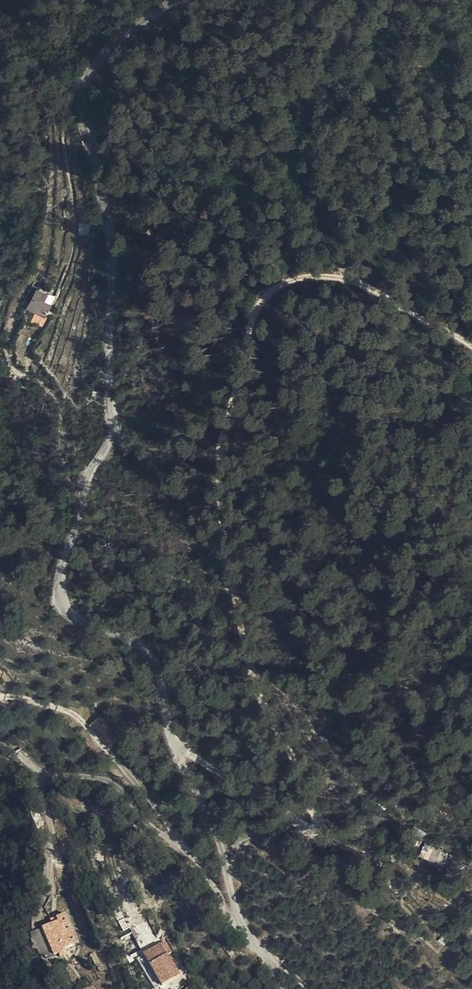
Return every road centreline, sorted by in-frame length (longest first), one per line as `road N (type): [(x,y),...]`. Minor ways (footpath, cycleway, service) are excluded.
road 1 (track): [(471,345),(367,286),(320,278),(260,304),(218,482),(263,706),(315,809),(315,825),(302,827),(175,747)]
road 2 (unclassified): [(175,747),(162,679),(146,651),(69,615),(60,600),(60,564),(115,424),(111,234),(85,121),(86,88),(127,37),(189,0)]
road 3 (track): [(0,741),(38,767),(106,777),(191,853),(230,920),(246,926)]
road 4 (unclassified): [(175,747),(221,829),(246,926),(291,988)]

